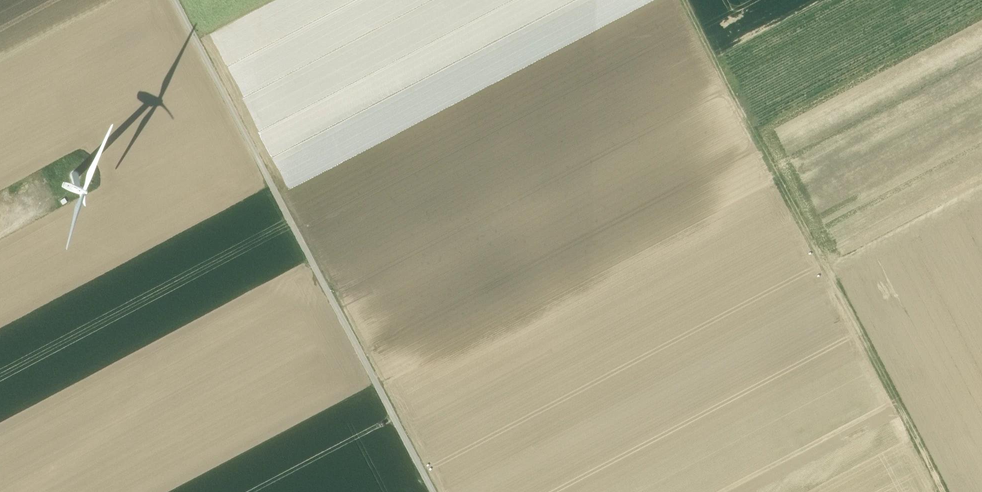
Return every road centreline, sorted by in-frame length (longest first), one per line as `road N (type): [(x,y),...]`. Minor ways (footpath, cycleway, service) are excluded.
road 1 (track): [(174,0),(433,491)]
road 2 (track): [(683,0),(940,491)]

